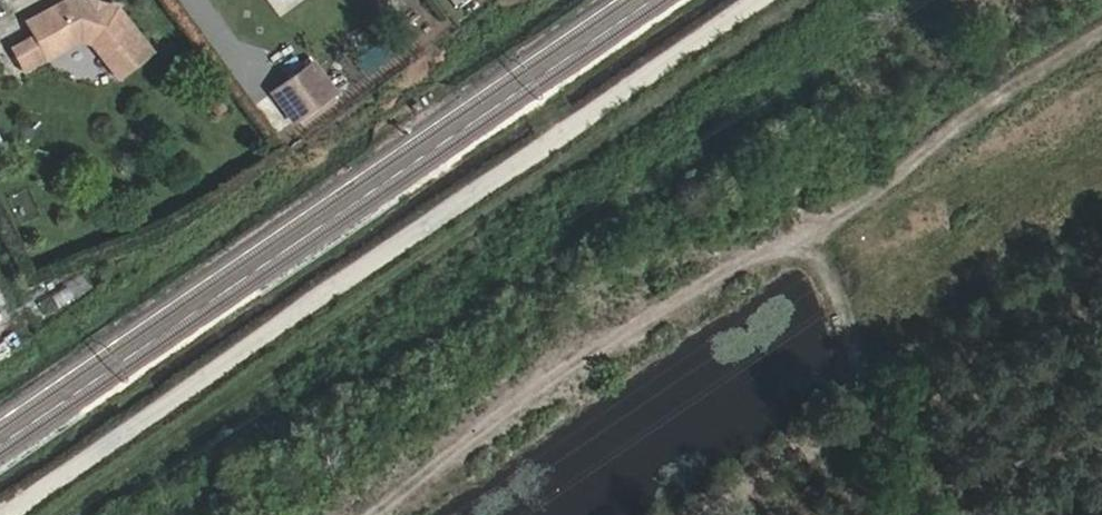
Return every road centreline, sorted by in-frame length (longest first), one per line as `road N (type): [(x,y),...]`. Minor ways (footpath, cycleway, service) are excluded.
road 1 (track): [(762,0),(8,514)]
road 2 (track): [(1101,34),(819,233),(741,262),(407,484),(373,514)]
road 3 (track): [(819,233),(912,514)]

